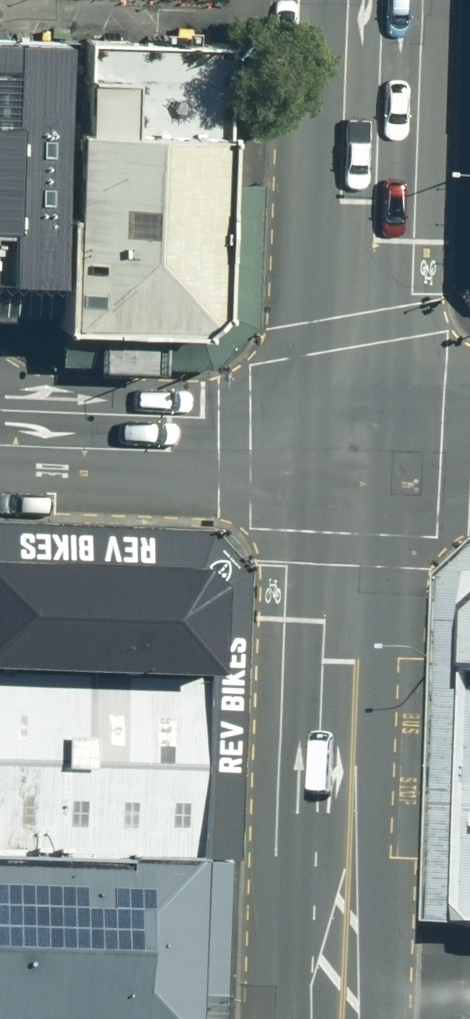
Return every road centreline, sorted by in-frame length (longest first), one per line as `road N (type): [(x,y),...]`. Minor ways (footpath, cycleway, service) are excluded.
road 1 (tertiary): [(353,456),(334,1018)]
road 2 (tertiary): [(368,0),(353,456)]
road 3 (unclassified): [(353,456),(0,442)]

